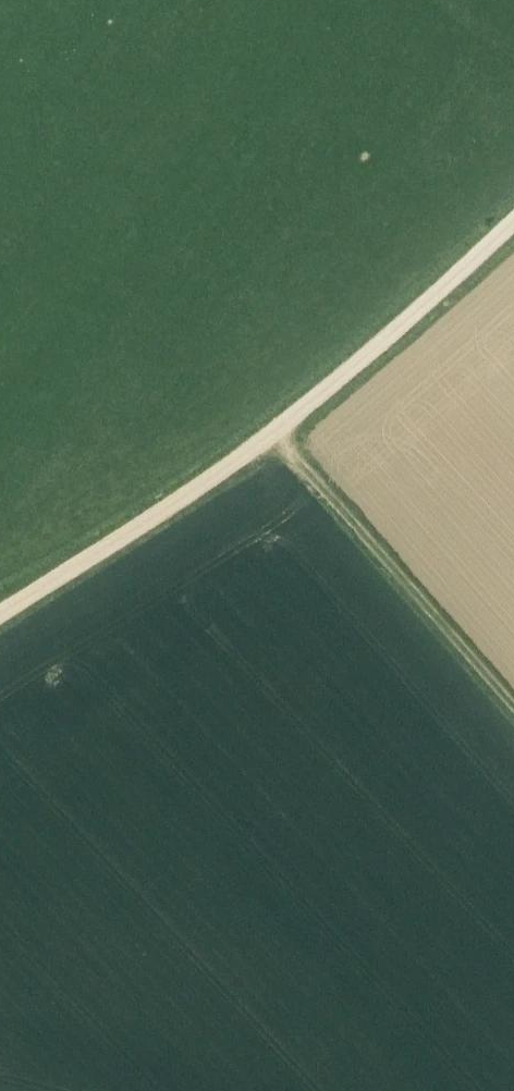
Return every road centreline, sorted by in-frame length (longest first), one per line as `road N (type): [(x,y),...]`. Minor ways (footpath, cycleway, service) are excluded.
road 1 (track): [(0,616),(253,456),(456,289),(513,230)]
road 2 (track): [(513,712),(277,436)]

